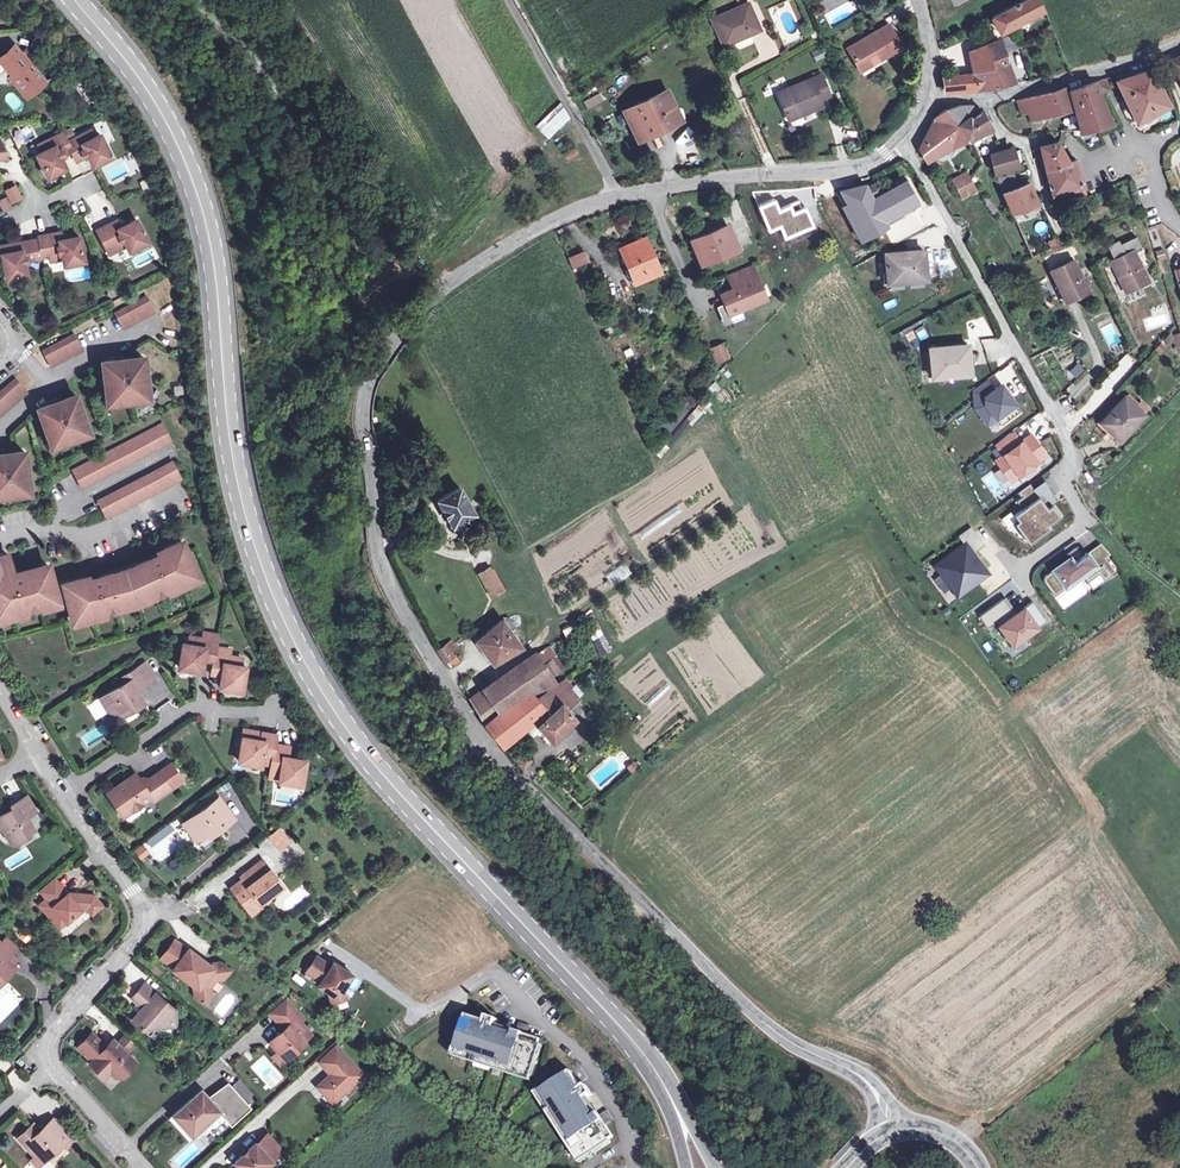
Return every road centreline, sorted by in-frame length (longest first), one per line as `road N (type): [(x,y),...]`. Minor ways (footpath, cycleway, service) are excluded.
road 1 (secondary): [(76,0),(156,105),(188,172),(216,279),(242,498),(300,652),(371,760),(636,1045)]
road 2 (residential): [(891,1131),(864,1078),(750,1011),(634,889),(508,774),(463,717),(380,554),(361,395),(386,353)]
road 3 (residential): [(896,146),(853,172),(665,186),(582,205),(485,250),(386,353)]
road 4 (residential): [(896,146),(915,165),(1060,422),(1070,459),(1062,478),(1081,527),(1019,571)]
road 5 (residential): [(142,1167),(49,1057),(51,1038),(137,938),(140,919),(129,887),(64,793)]
road 6 (residential): [(927,104),(1004,93),(1179,41)]
road 7 (secondary): [(717,1167),(668,1081),(636,1045)]
road 8 (residential): [(64,793),(182,712)]
road 9 (residential): [(1179,223),(1158,201),(1141,147),(1093,162)]
road 10 (secondary): [(636,1045),(685,1167)]

